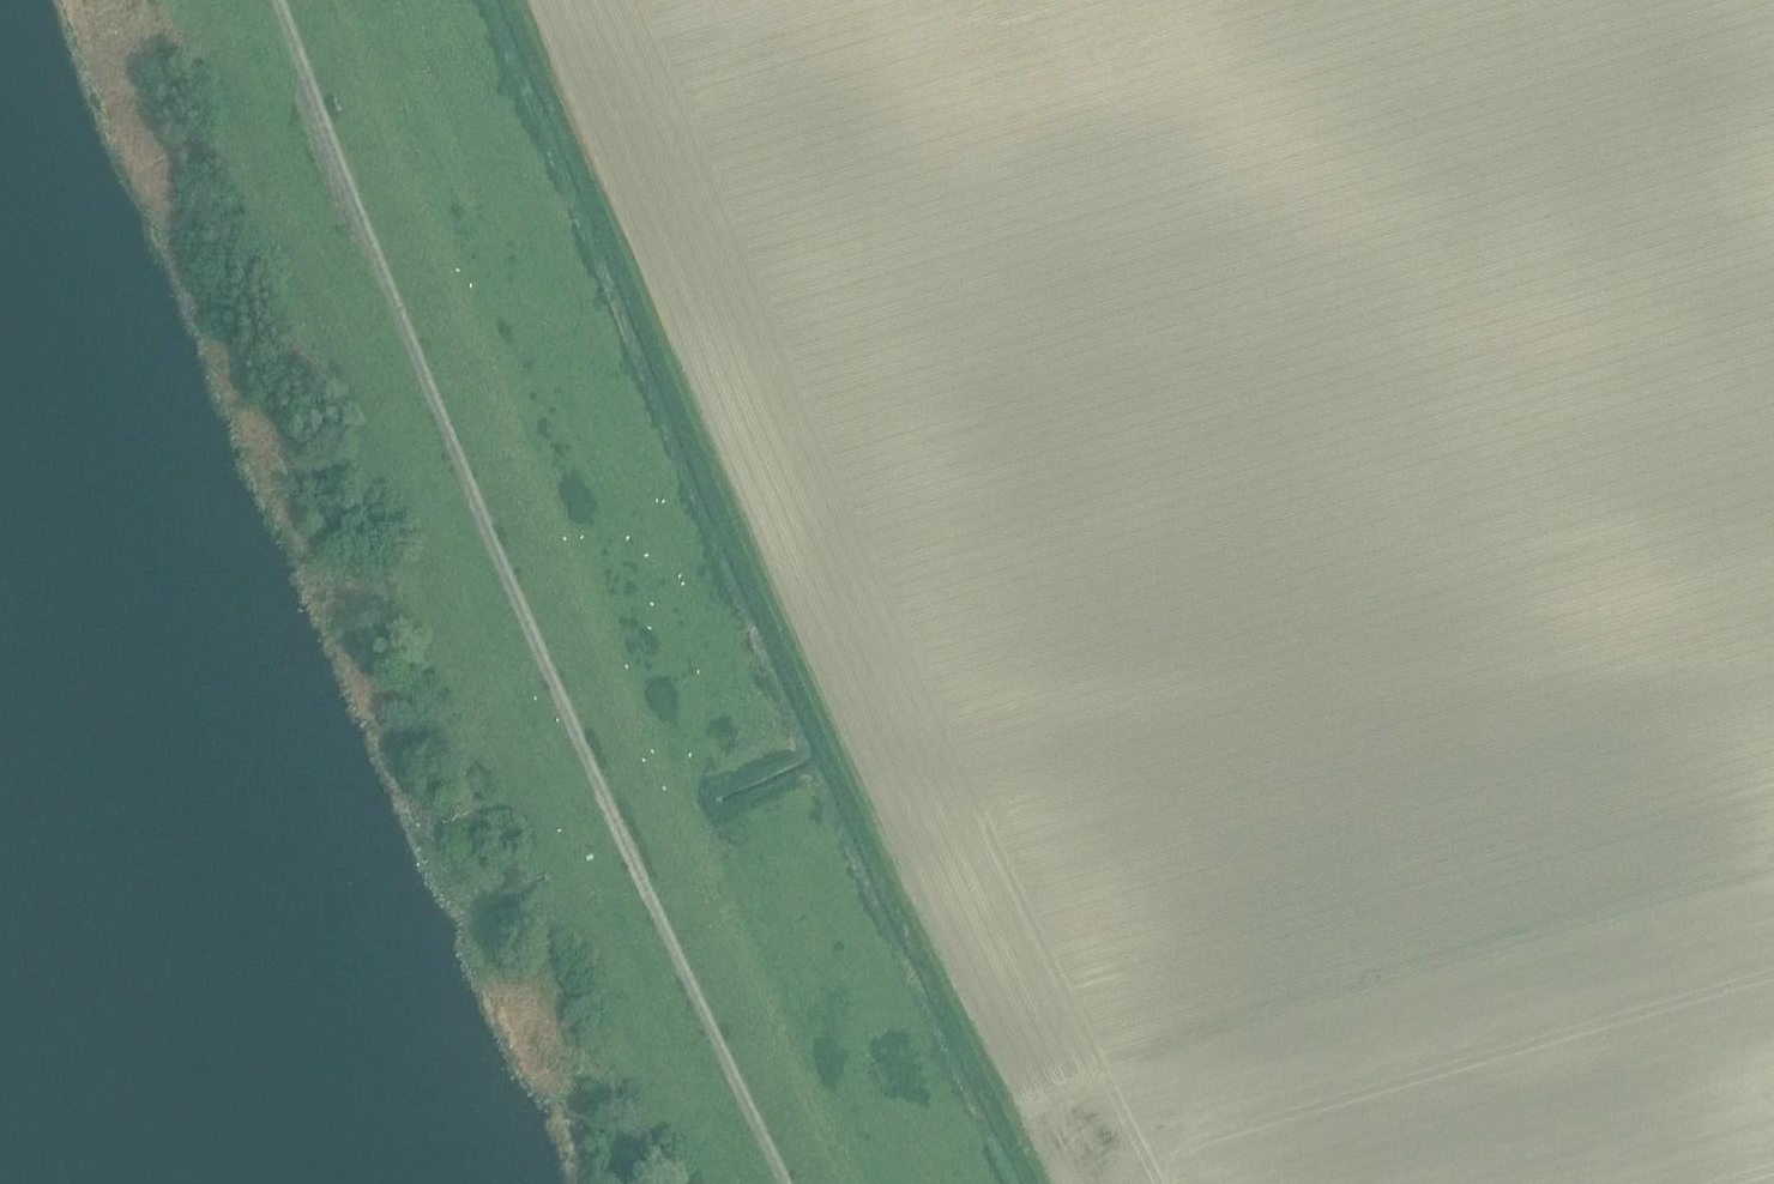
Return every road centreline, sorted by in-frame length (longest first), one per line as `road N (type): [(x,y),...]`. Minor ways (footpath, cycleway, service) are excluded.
road 1 (unclassified): [(785,1183),(494,545),(278,0)]

